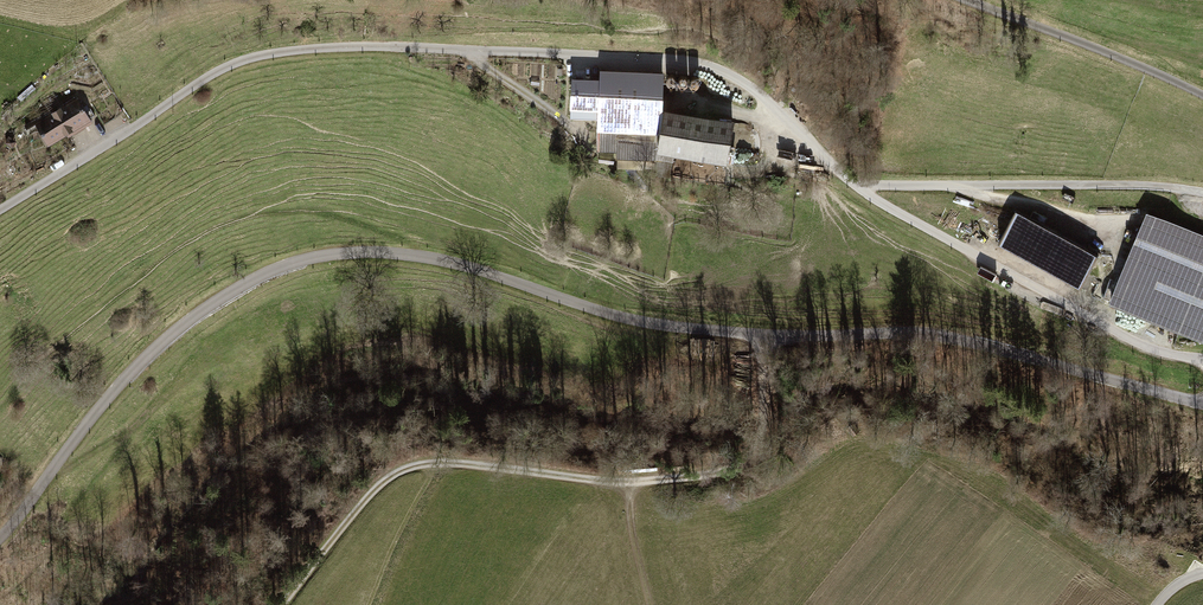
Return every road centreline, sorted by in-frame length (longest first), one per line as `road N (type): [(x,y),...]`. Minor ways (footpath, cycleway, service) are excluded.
road 1 (unclassified): [(0,539),(154,345),(197,309),(288,259),(371,251),(430,258),(625,319),(709,331),(975,340),(1202,402)]
road 2 (unclassified): [(1202,360),(1158,352),(882,204),(744,84),(673,59),(354,47),(237,61),(0,210)]
road 3 (track): [(282,604),(372,491),(418,466),(459,462),(628,482),(719,475),(752,458),(760,432),(762,333)]
road 4 (track): [(861,189),(1202,189)]
road 5 (track): [(1202,94),(968,0)]
road 6 (track): [(650,604),(629,503),(636,482)]

